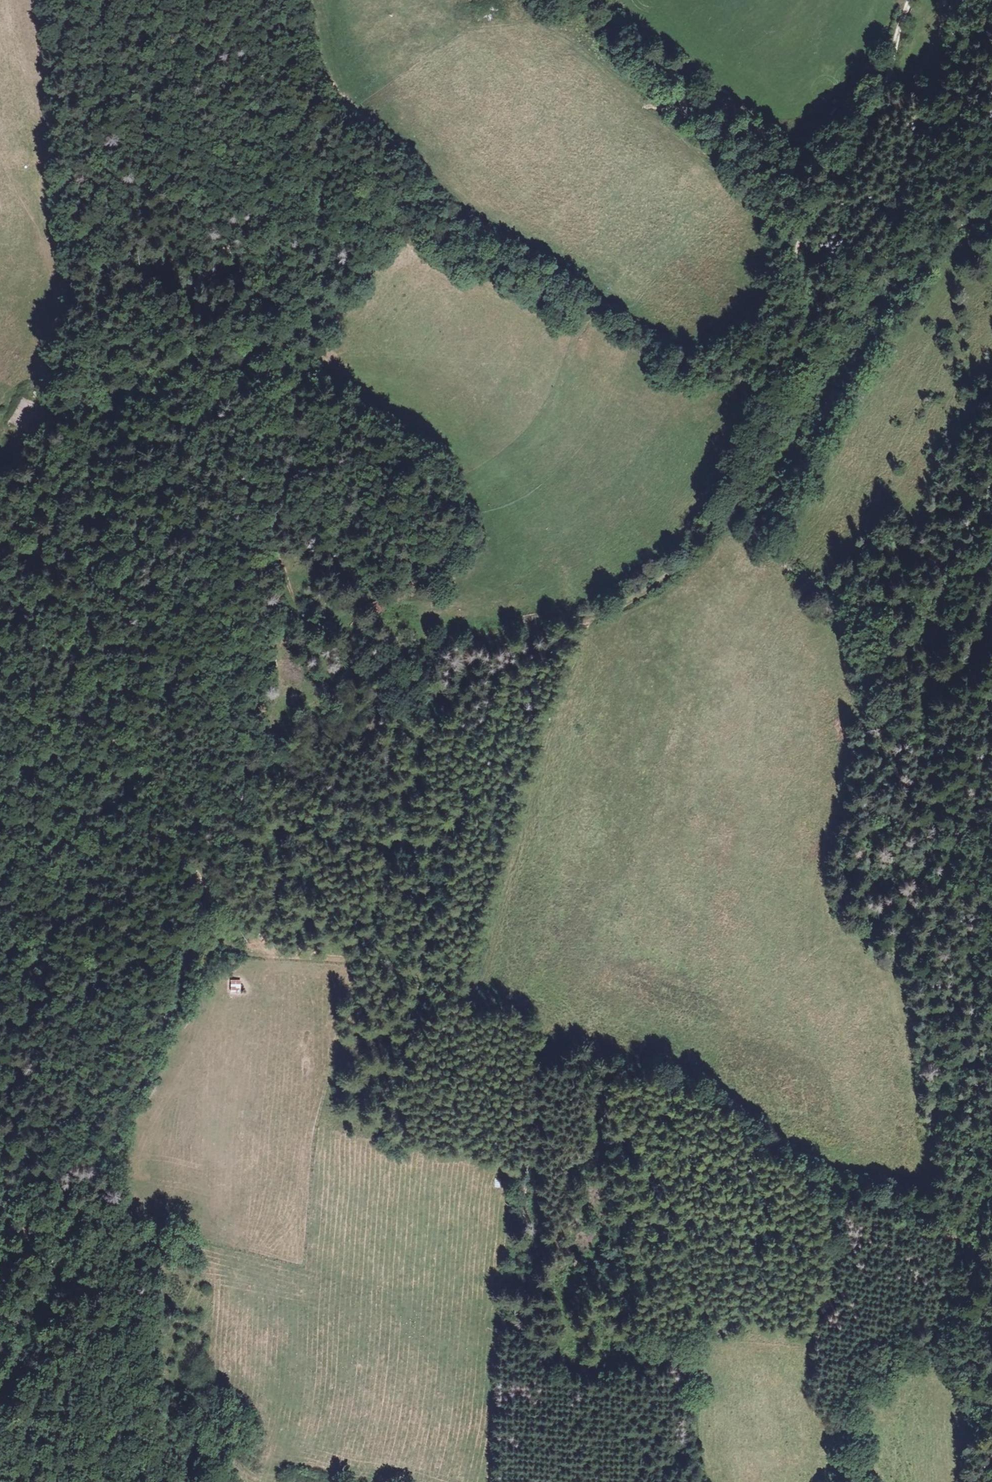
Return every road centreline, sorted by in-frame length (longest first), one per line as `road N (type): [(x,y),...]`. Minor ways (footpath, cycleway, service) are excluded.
road 1 (track): [(212,894),(174,831),(153,767),(135,698),(133,645),(207,443),(265,346),(304,318),(308,299)]

